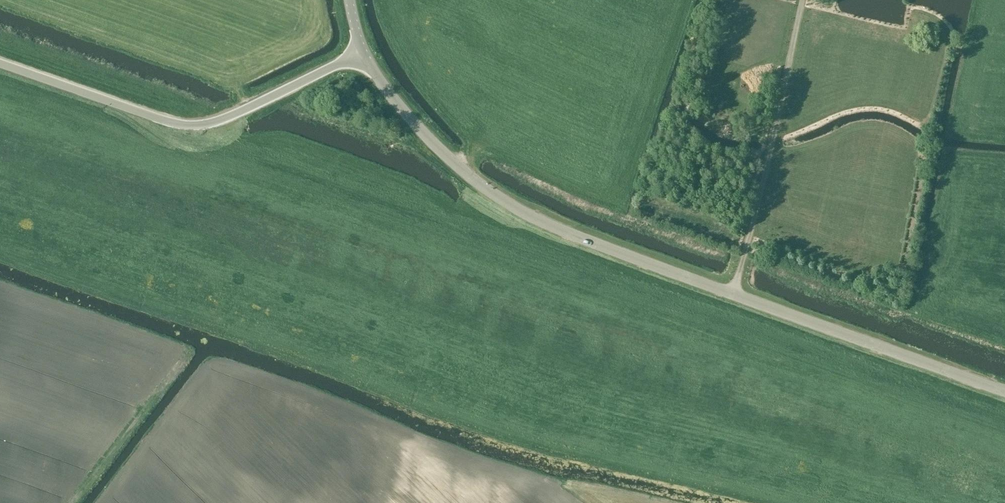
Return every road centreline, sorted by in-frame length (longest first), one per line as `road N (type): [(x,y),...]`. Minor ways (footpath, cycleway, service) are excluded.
road 1 (tertiary): [(1004,391),(536,219),(434,144),(363,52)]
road 2 (unclassified): [(363,52),(234,114),(190,126),(0,62)]
road 3 (track): [(734,294),(803,0)]

